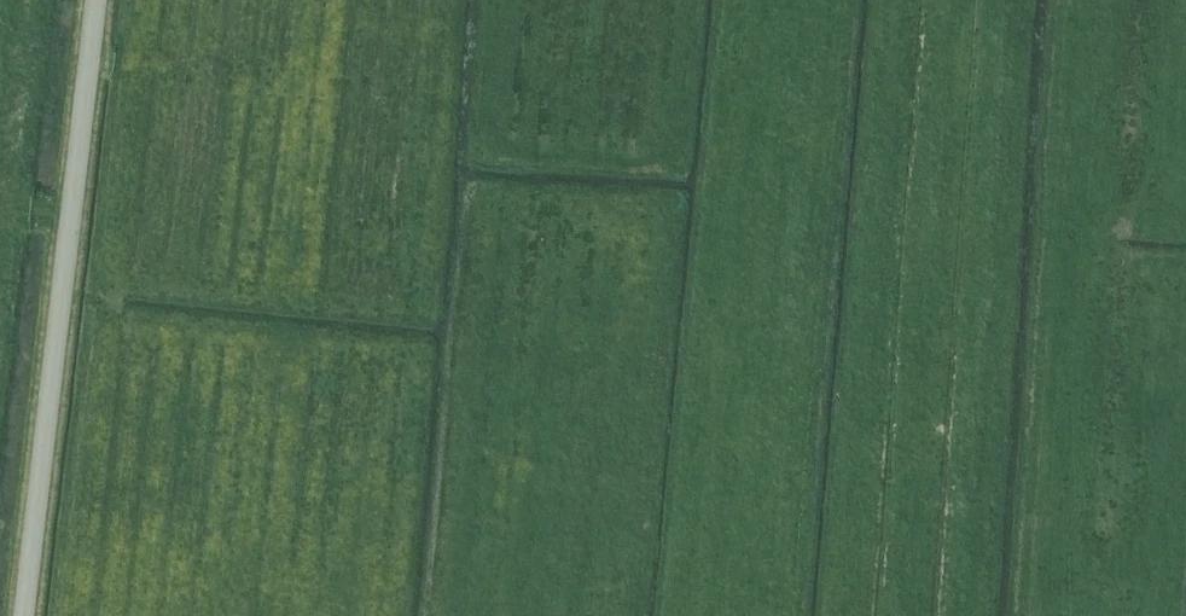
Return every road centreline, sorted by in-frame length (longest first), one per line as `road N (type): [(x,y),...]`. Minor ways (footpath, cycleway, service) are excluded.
road 1 (unclassified): [(19,615),(90,0)]

